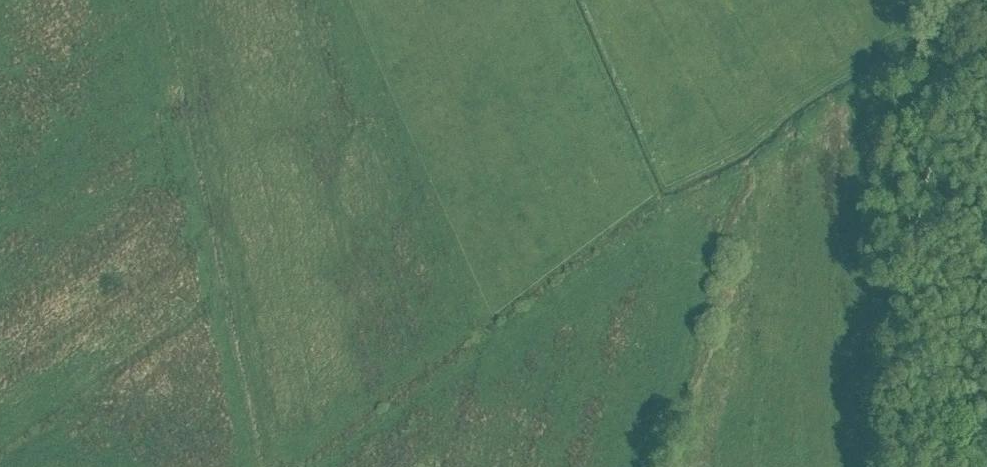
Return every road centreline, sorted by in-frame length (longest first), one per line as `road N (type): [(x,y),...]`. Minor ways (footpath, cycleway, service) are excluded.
road 1 (unclassified): [(233,466),(231,410),(142,0)]

